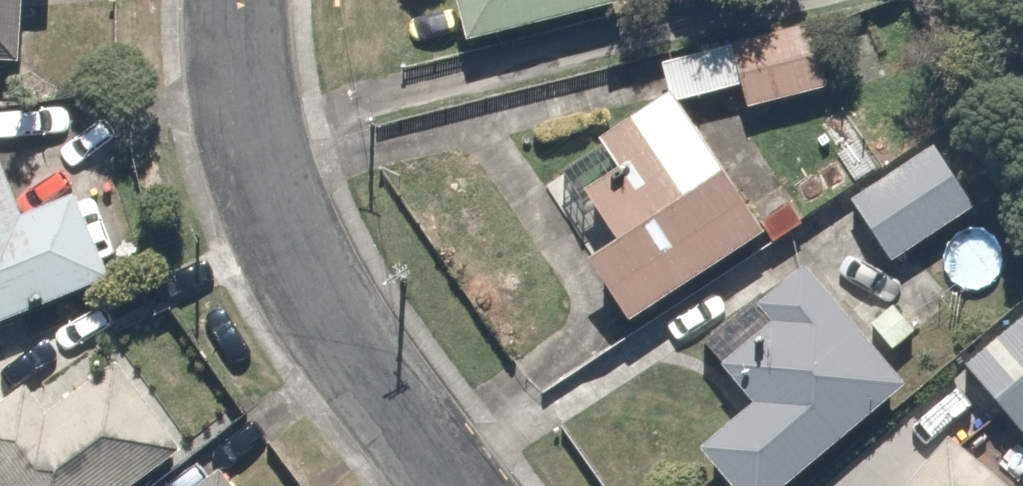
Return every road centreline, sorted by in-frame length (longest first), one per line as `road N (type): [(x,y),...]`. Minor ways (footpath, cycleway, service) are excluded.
road 1 (residential): [(456,485),(338,322),(283,224),(255,139),(236,0)]

